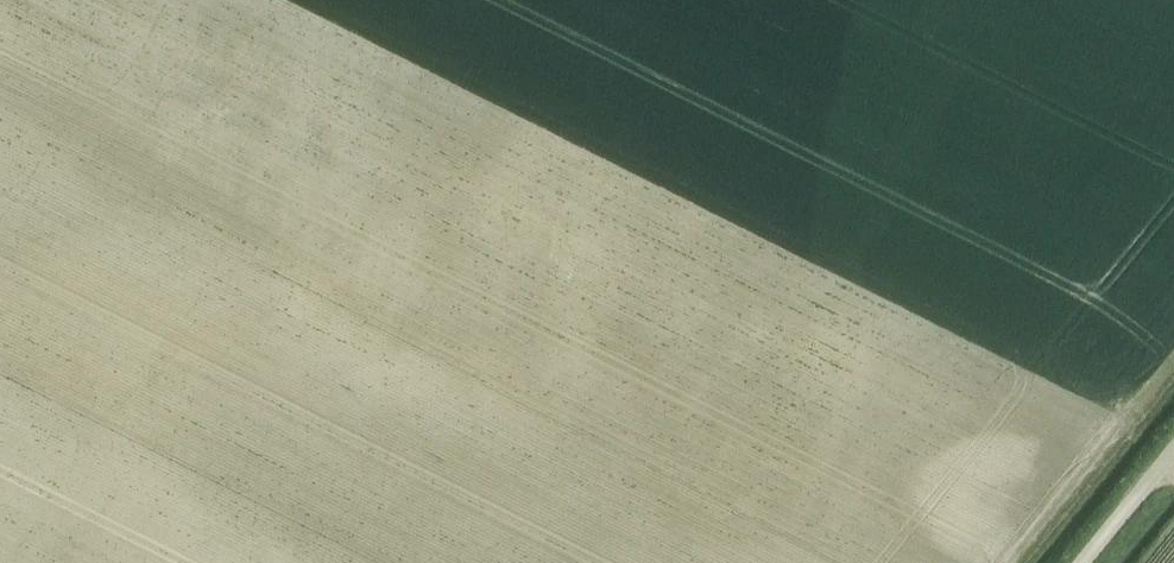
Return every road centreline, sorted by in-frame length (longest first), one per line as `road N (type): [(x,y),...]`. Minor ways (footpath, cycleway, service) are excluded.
road 1 (unclassified): [(1083,562),(1173,451)]

